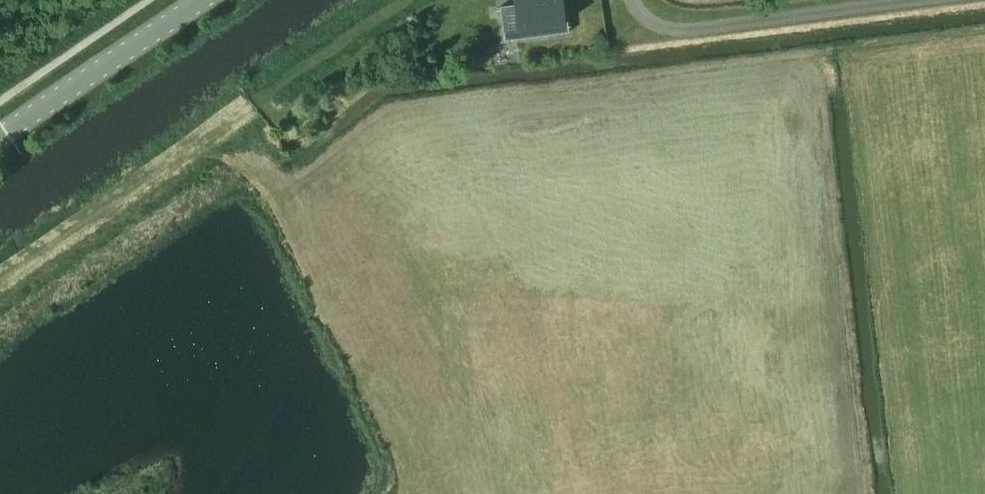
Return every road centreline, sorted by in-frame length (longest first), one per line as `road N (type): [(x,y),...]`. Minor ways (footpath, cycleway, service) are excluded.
road 1 (tertiary): [(0,132),(196,0)]

